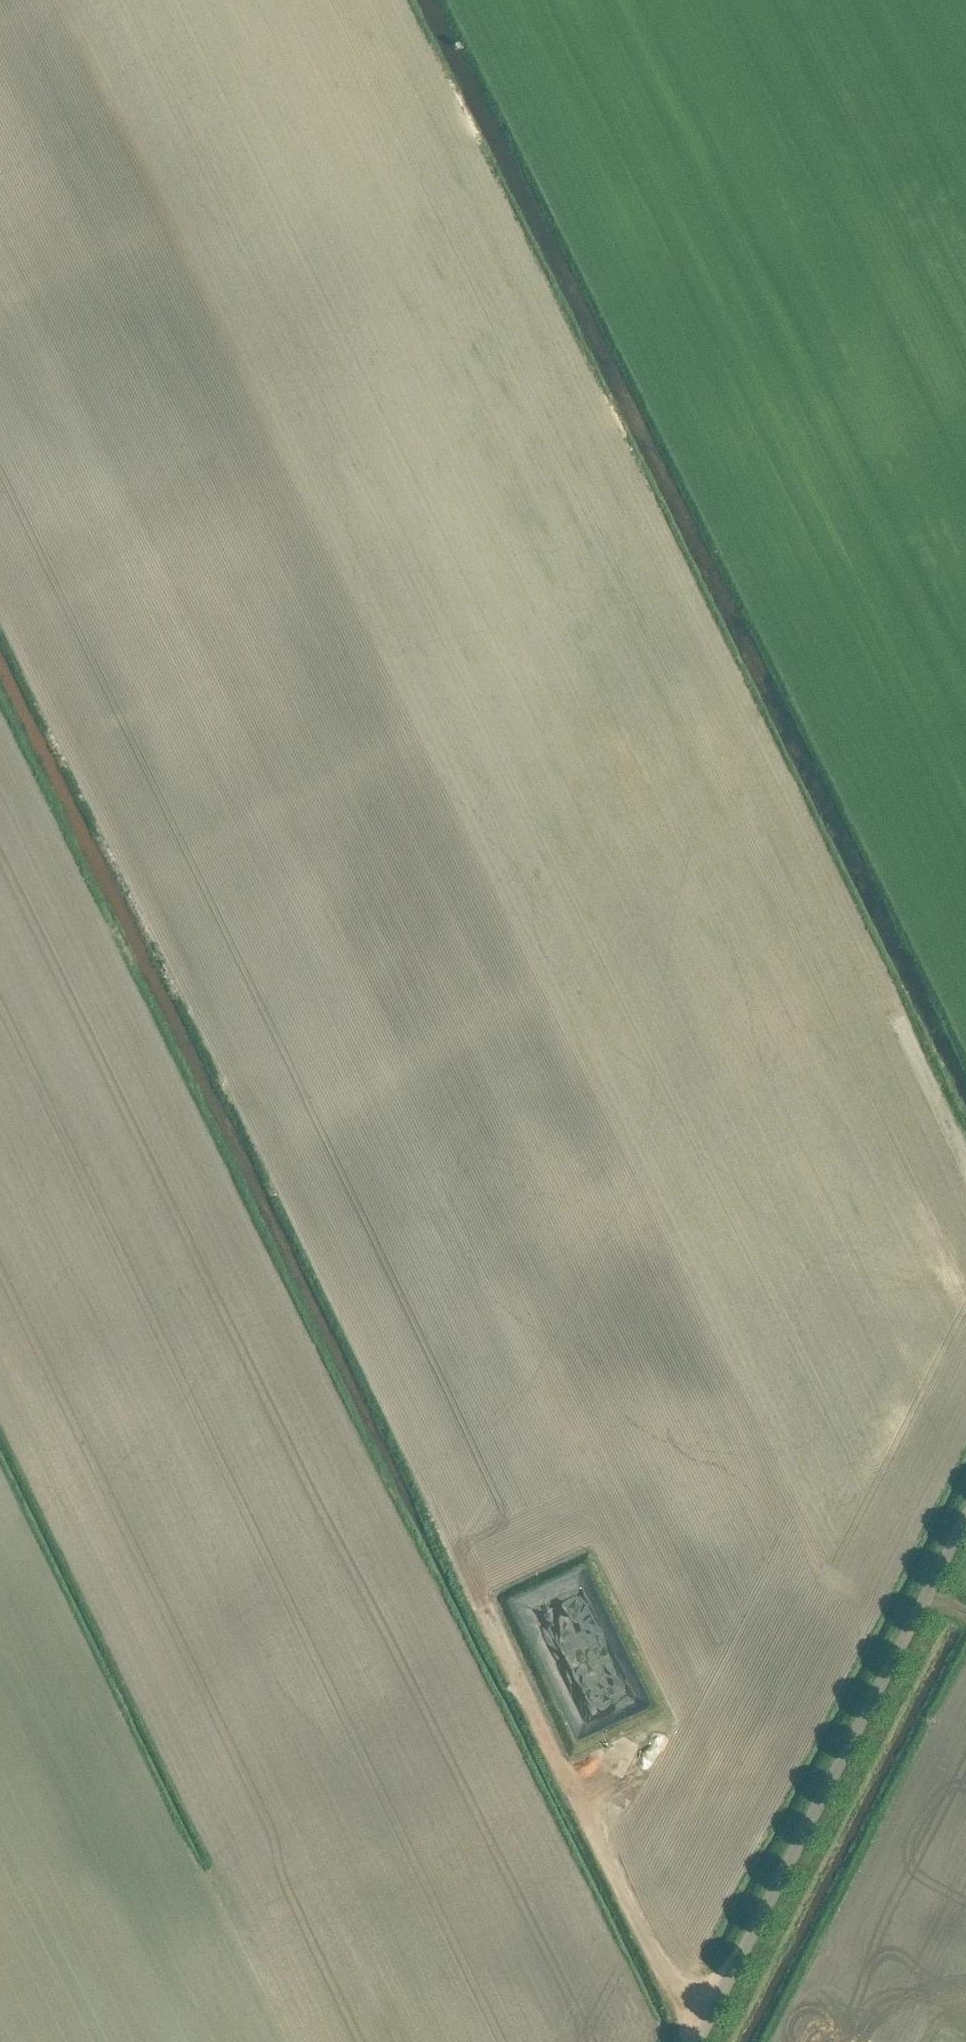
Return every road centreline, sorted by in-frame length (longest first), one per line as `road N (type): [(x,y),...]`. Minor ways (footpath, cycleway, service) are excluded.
road 1 (unclassified): [(696,2041),(965,1519)]

